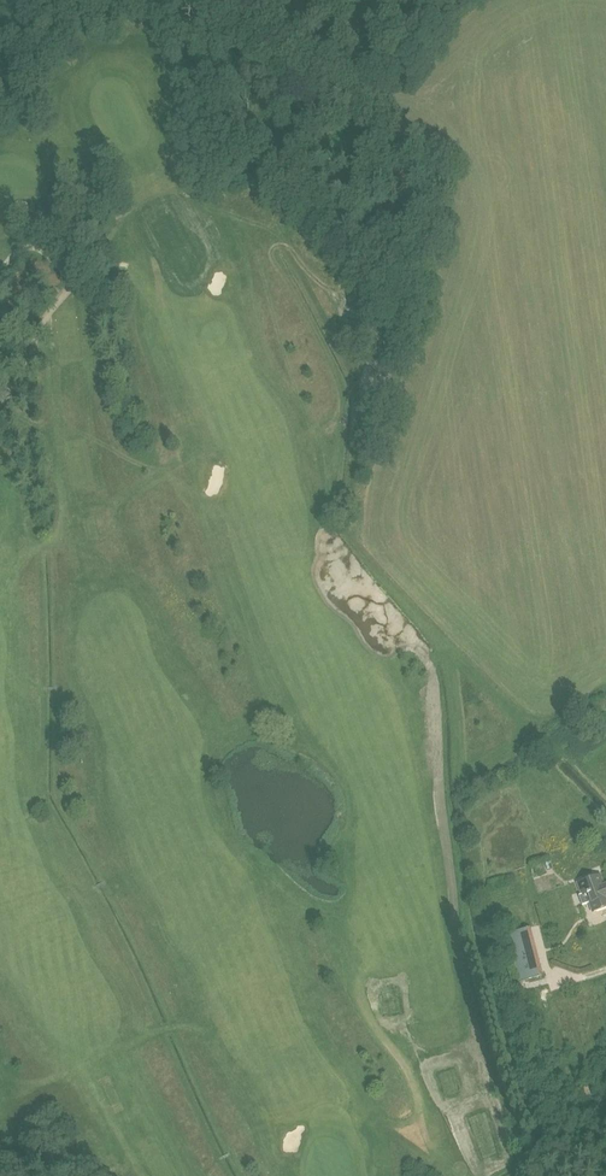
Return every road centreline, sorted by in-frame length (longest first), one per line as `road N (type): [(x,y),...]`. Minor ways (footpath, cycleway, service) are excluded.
road 1 (track): [(0,403),(50,309),(119,217),(131,192),(122,164)]

